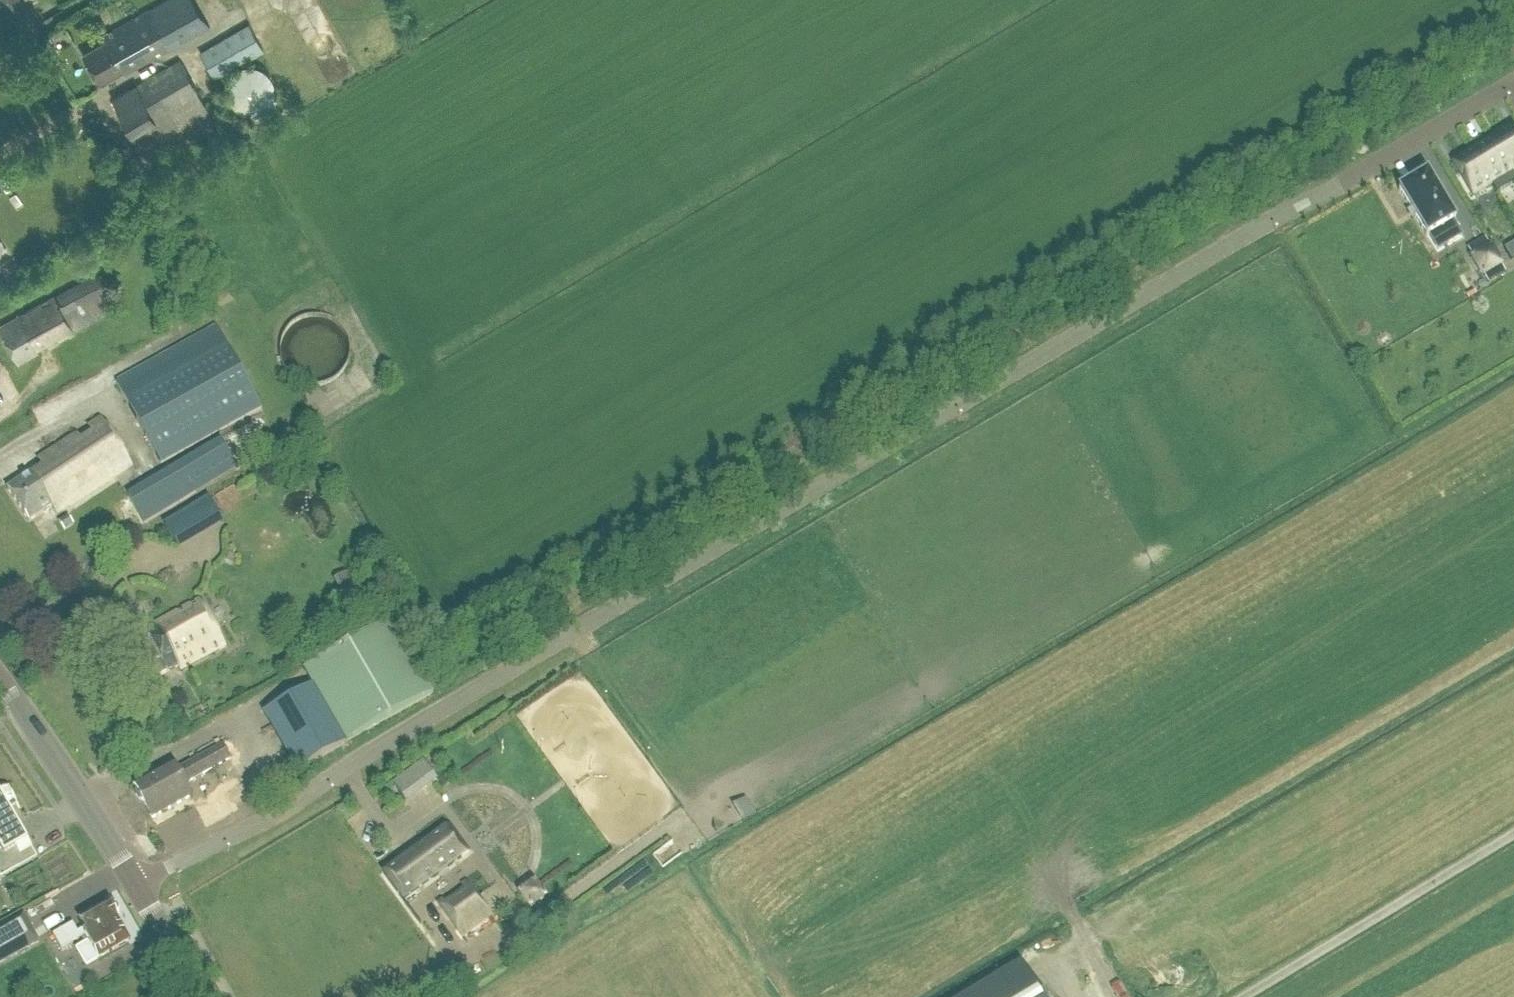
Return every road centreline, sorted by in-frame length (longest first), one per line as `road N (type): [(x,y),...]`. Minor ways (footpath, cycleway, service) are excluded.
road 1 (unclassified): [(135,888),(294,803),(1340,184)]
road 2 (track): [(1513,835),(1244,996)]
road 3 (tertiary): [(135,888),(0,683)]
road 4 (residential): [(1340,184),(1513,84)]
road 5 (tertiary): [(197,996),(135,888)]

